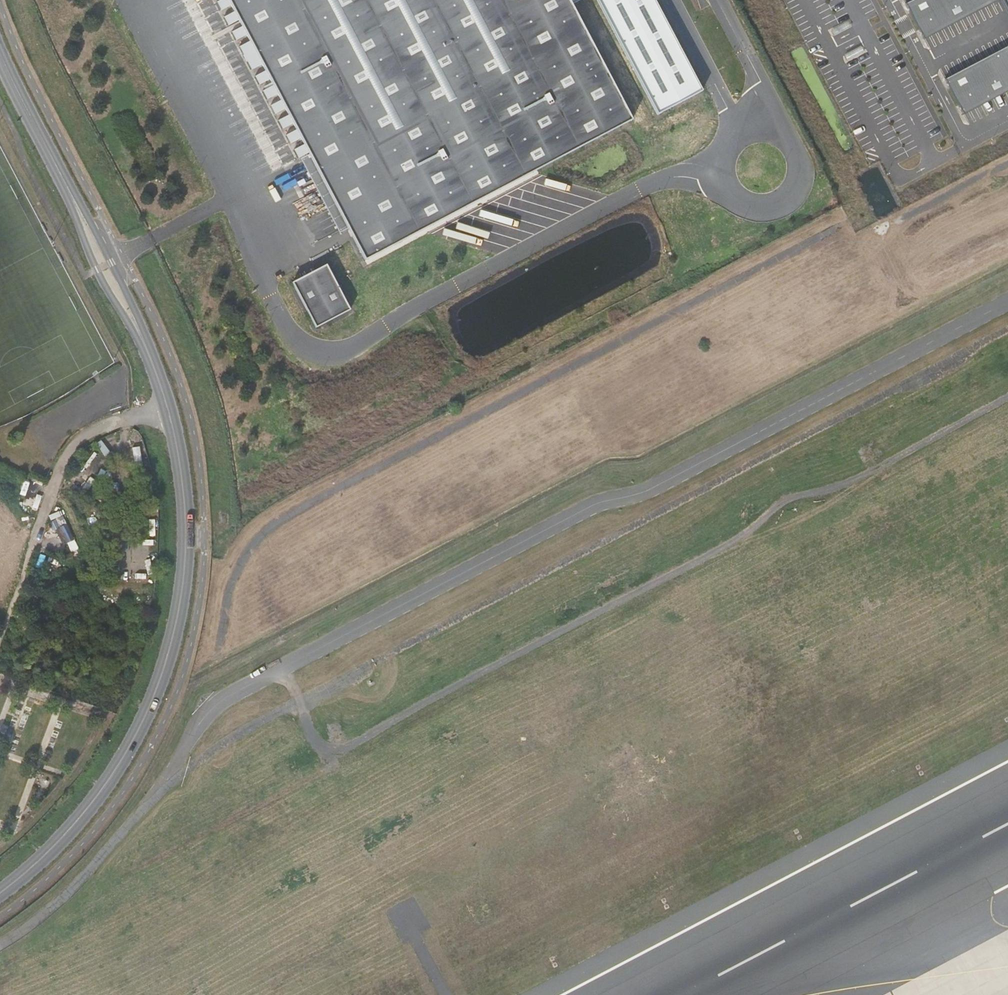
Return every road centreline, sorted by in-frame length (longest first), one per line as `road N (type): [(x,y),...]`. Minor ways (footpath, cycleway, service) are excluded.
road 1 (secondary): [(0,893),(73,827),(135,736),(175,627),(186,539),(177,444),(154,367),(0,54)]
road 2 (track): [(1007,328),(298,700)]
road 3 (track): [(351,744),(744,536),(783,500),(841,487),(1007,399)]
road 4 (track): [(167,408),(77,442),(54,472),(0,634)]
road 5 (track): [(890,250),(1007,185)]

